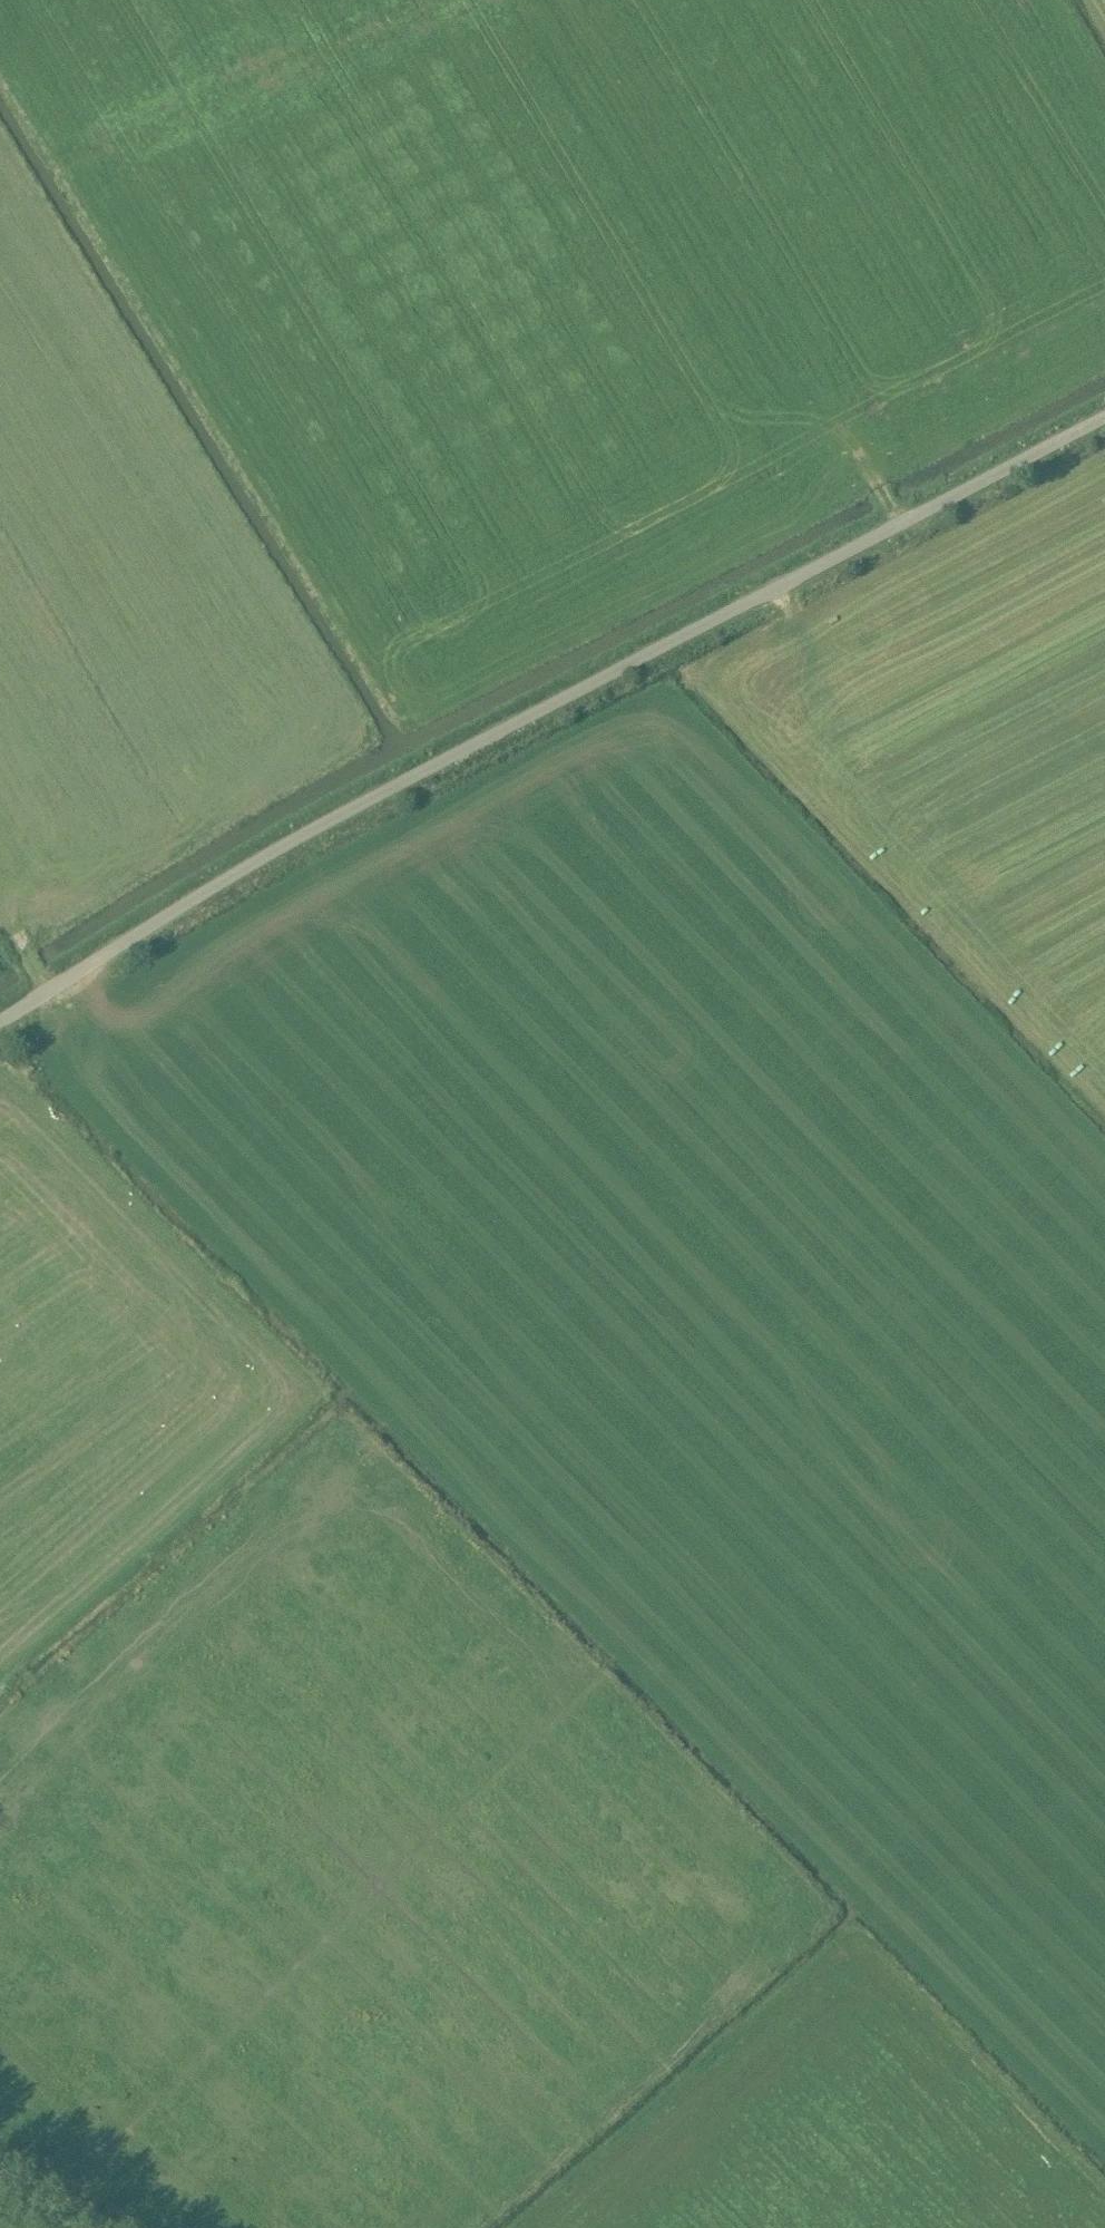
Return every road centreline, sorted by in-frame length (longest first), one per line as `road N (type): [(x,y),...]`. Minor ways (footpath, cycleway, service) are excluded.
road 1 (unclassified): [(0,1013),(327,819),(1104,413)]

